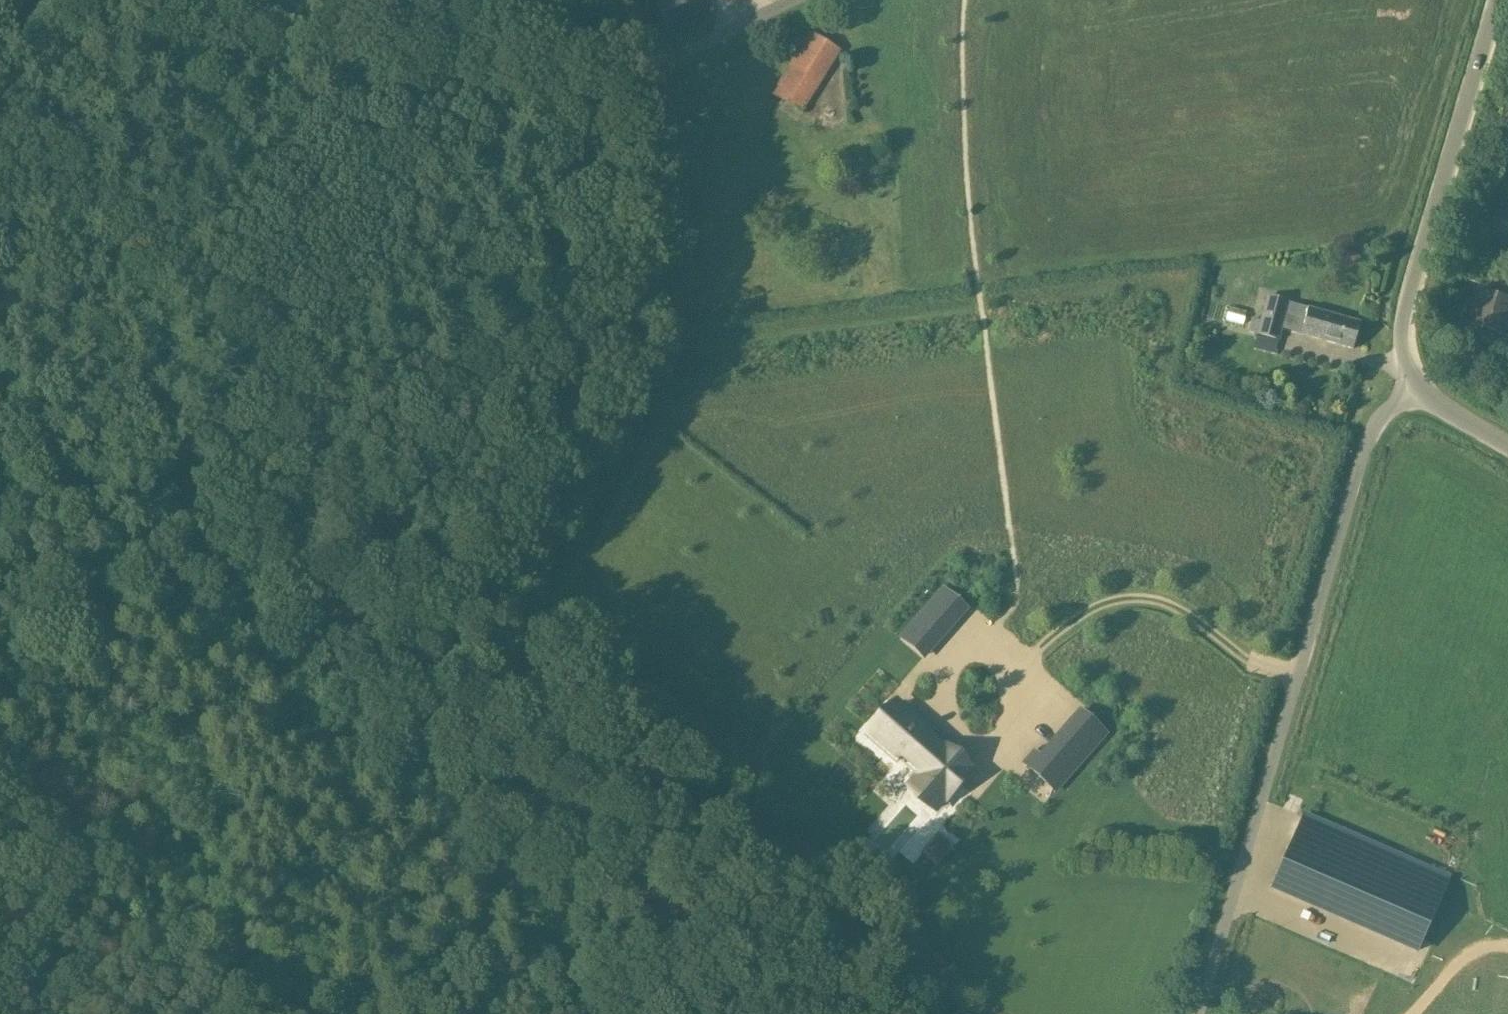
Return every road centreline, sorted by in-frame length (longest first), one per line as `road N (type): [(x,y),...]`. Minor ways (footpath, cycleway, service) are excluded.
road 1 (unclassified): [(1200,1013),(1368,438),(1385,408),(1417,387)]
road 2 (track): [(625,71),(556,79),(43,0)]
road 3 (unclassified): [(1495,0),(1400,319),(1417,387)]
road 4 (unclassified): [(625,71),(791,0)]

